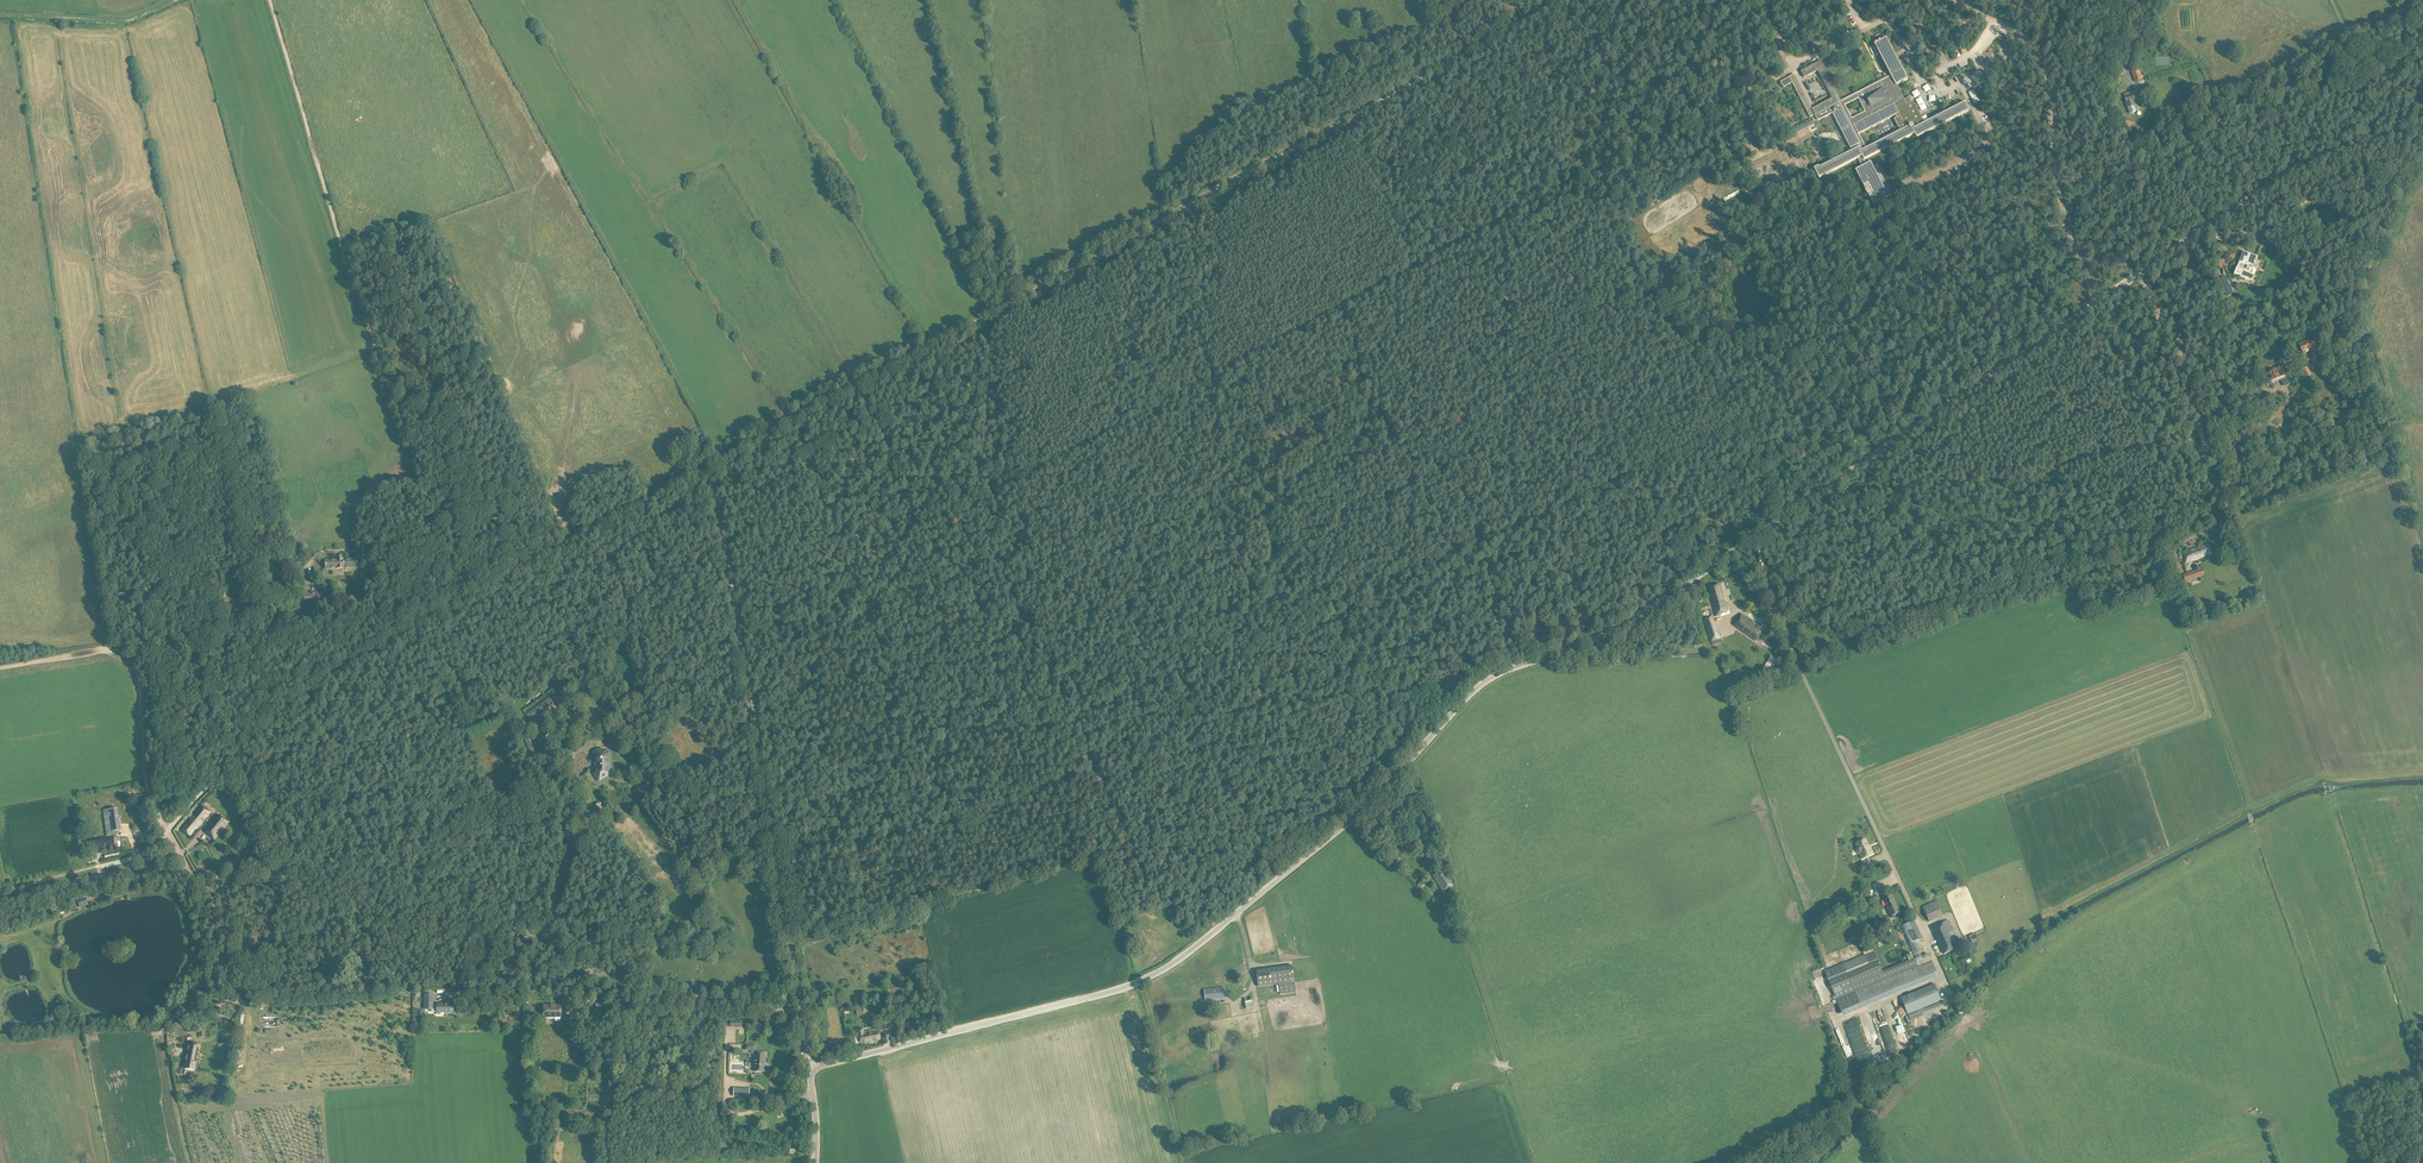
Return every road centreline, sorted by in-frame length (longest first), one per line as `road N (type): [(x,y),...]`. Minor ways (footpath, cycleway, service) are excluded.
road 1 (unclassified): [(809,1068),(1118,989),(1171,964),(1356,816),(1483,682),(1650,611),(1755,537)]
road 2 (track): [(1787,309),(1814,386),(1887,469),(1876,559),(2069,563),(2222,508),(2225,520),(2393,449)]
road 3 (unclassified): [(1755,537),(2250,198),(2330,157),(2422,131)]
road 4 (unclassified): [(809,1068),(803,1022),(792,1010),(624,984),(531,932),(383,889),(186,875)]
road 5 (track): [(270,0),(339,240),(410,445),(460,476),(523,565)]
road 6 (track): [(1211,377),(1716,110)]
road 7 (unclassified): [(1954,997),(1793,653),(1755,537)]
road 8 (track): [(789,938),(703,470)]
road 9 (track): [(168,832),(191,885),(201,966),(194,996),(162,1035),(187,1162)]
road 10 (track): [(168,832),(148,786),(139,683),(123,655),(103,650),(0,667)]
road 11 (track): [(2393,449),(2364,348),(2368,277),(2391,221),(2422,177)]
road 12 (track): [(1139,981),(1184,1162)]
road 13 (track): [(0,13),(129,20),(177,0)]
road 14 (track): [(1144,230),(1211,377)]
road 15 (track): [(2059,194),(2090,148),(2085,115),(2059,58)]
road 16 (track): [(1716,110),(1764,244)]

